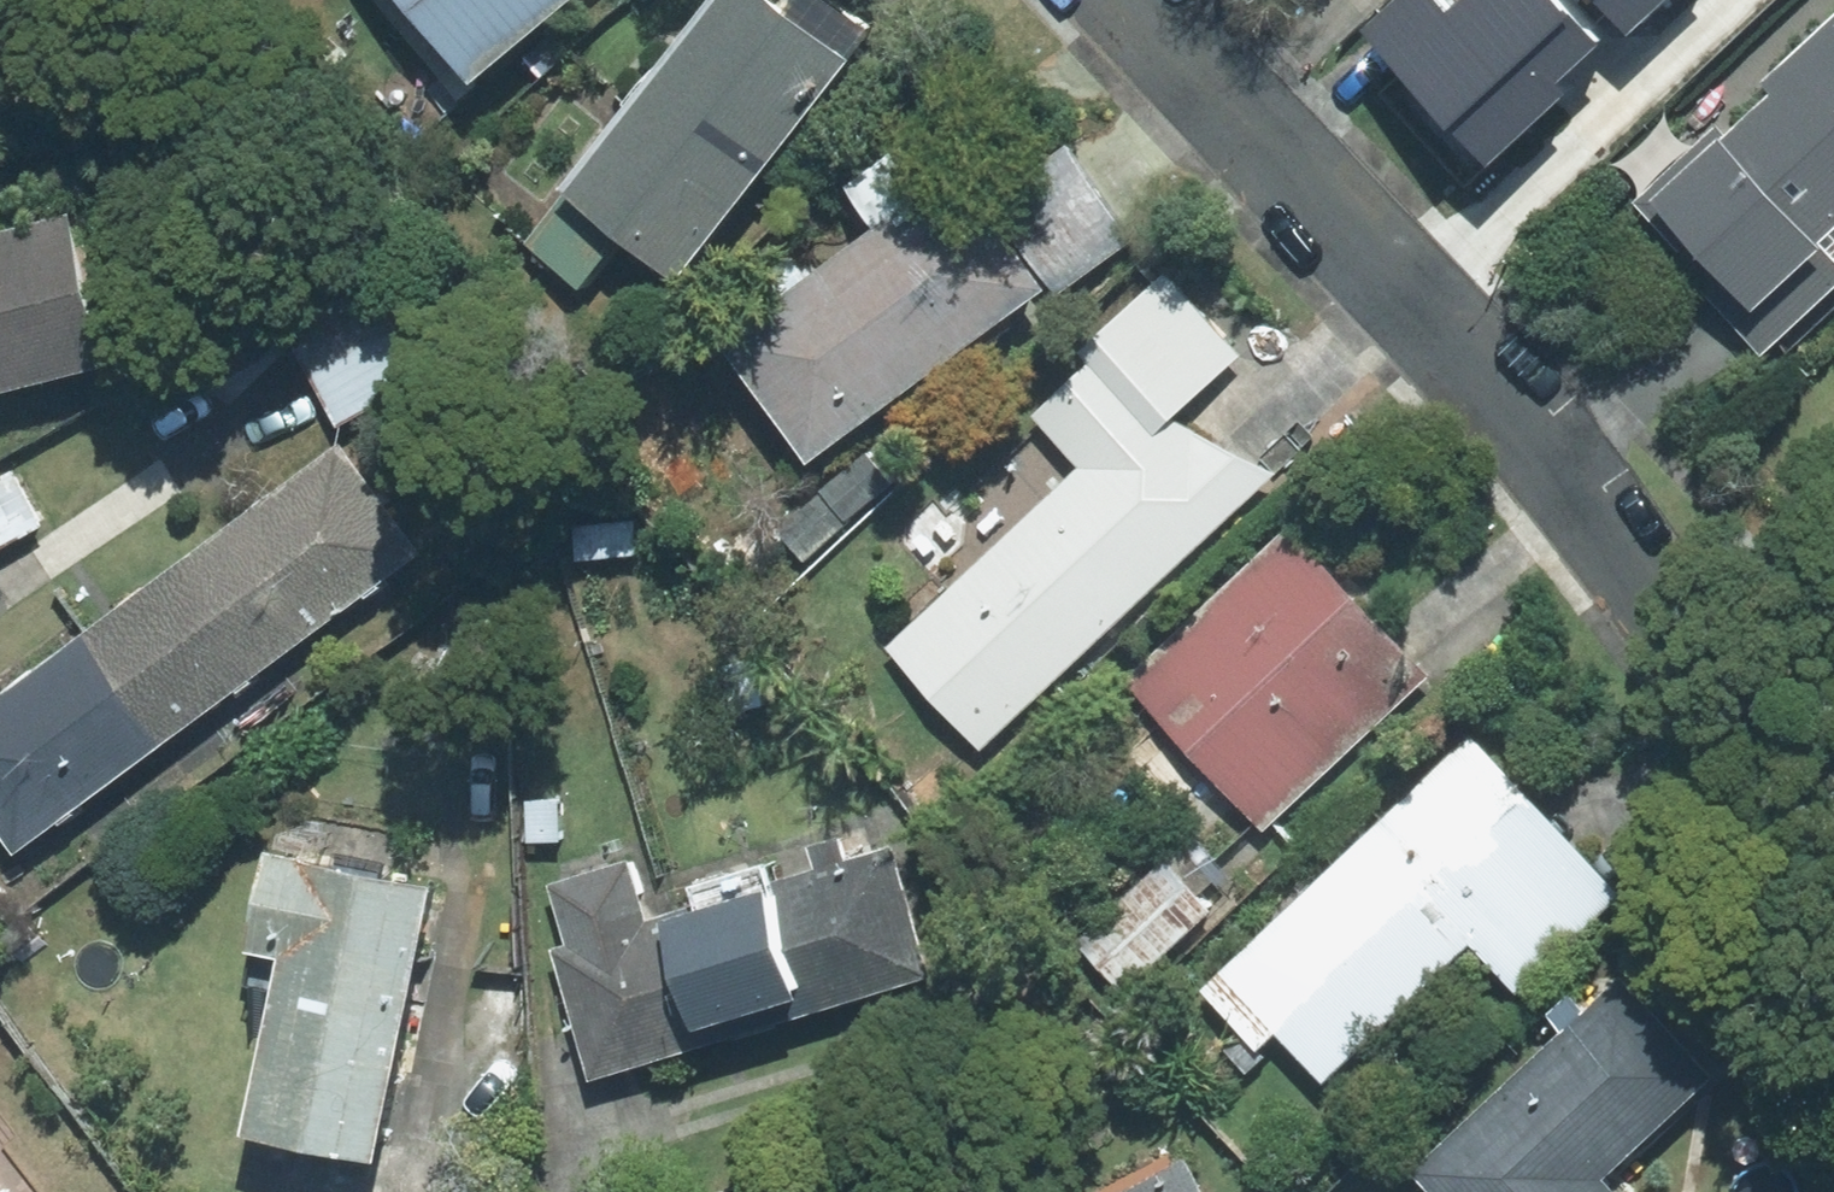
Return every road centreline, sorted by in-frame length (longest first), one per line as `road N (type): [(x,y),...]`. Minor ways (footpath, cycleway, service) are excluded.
road 1 (residential): [(1833,790),(1420,309),(1134,0)]

